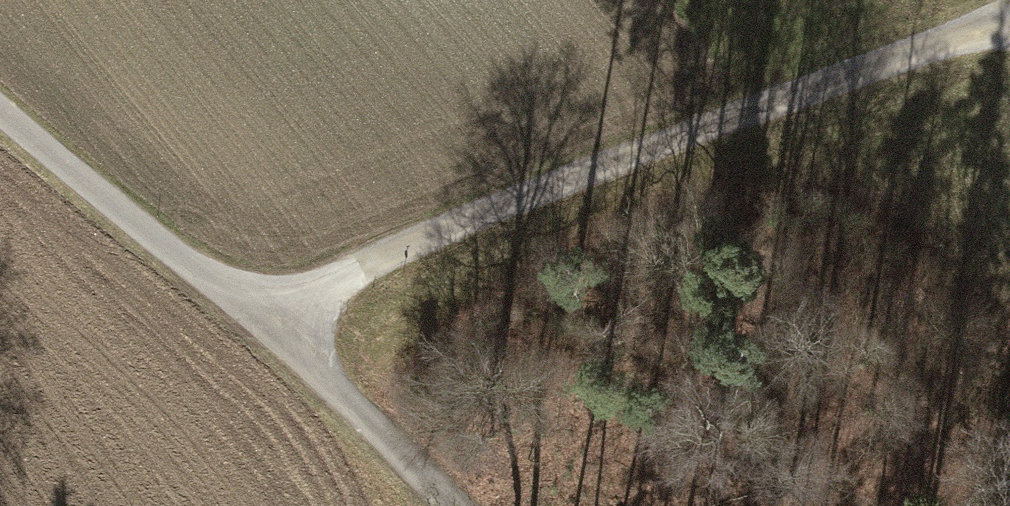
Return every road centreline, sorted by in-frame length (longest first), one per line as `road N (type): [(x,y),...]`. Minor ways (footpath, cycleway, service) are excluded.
road 1 (track): [(274,329),(307,294),(420,239),(1009,9)]
road 2 (track): [(704,128),(879,294),(940,363),(1009,469)]
road 3 (track): [(0,110),(274,329)]
road 4 (track): [(274,329),(451,505)]

